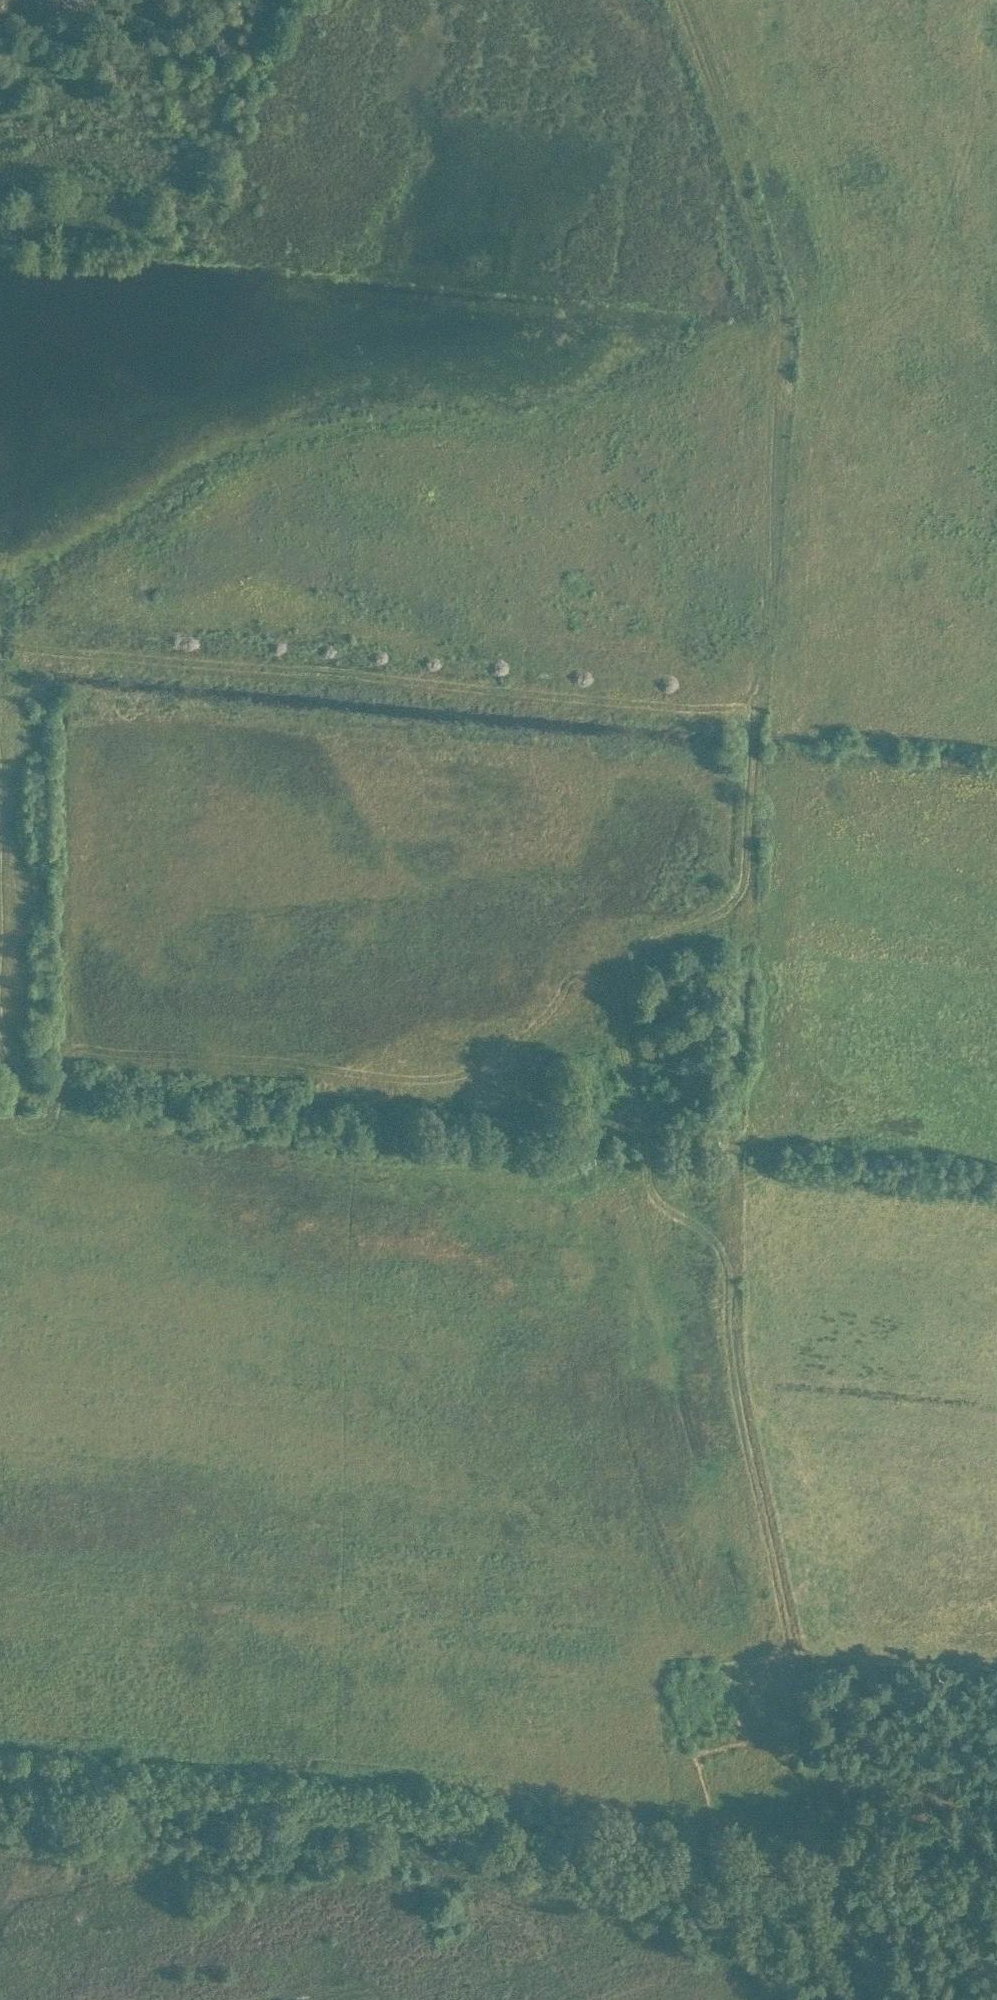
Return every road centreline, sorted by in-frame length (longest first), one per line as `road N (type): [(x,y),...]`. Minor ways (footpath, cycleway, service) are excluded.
road 1 (track): [(747,884),(779,291),(762,183),(687,0)]
road 2 (track): [(880,1999),(738,1376),(732,1278)]
road 3 (track): [(747,884),(722,914),(655,933),(616,996),(651,1180),(667,1207),(718,1238),(732,1278)]
road 4 (track): [(732,1278),(747,884)]

